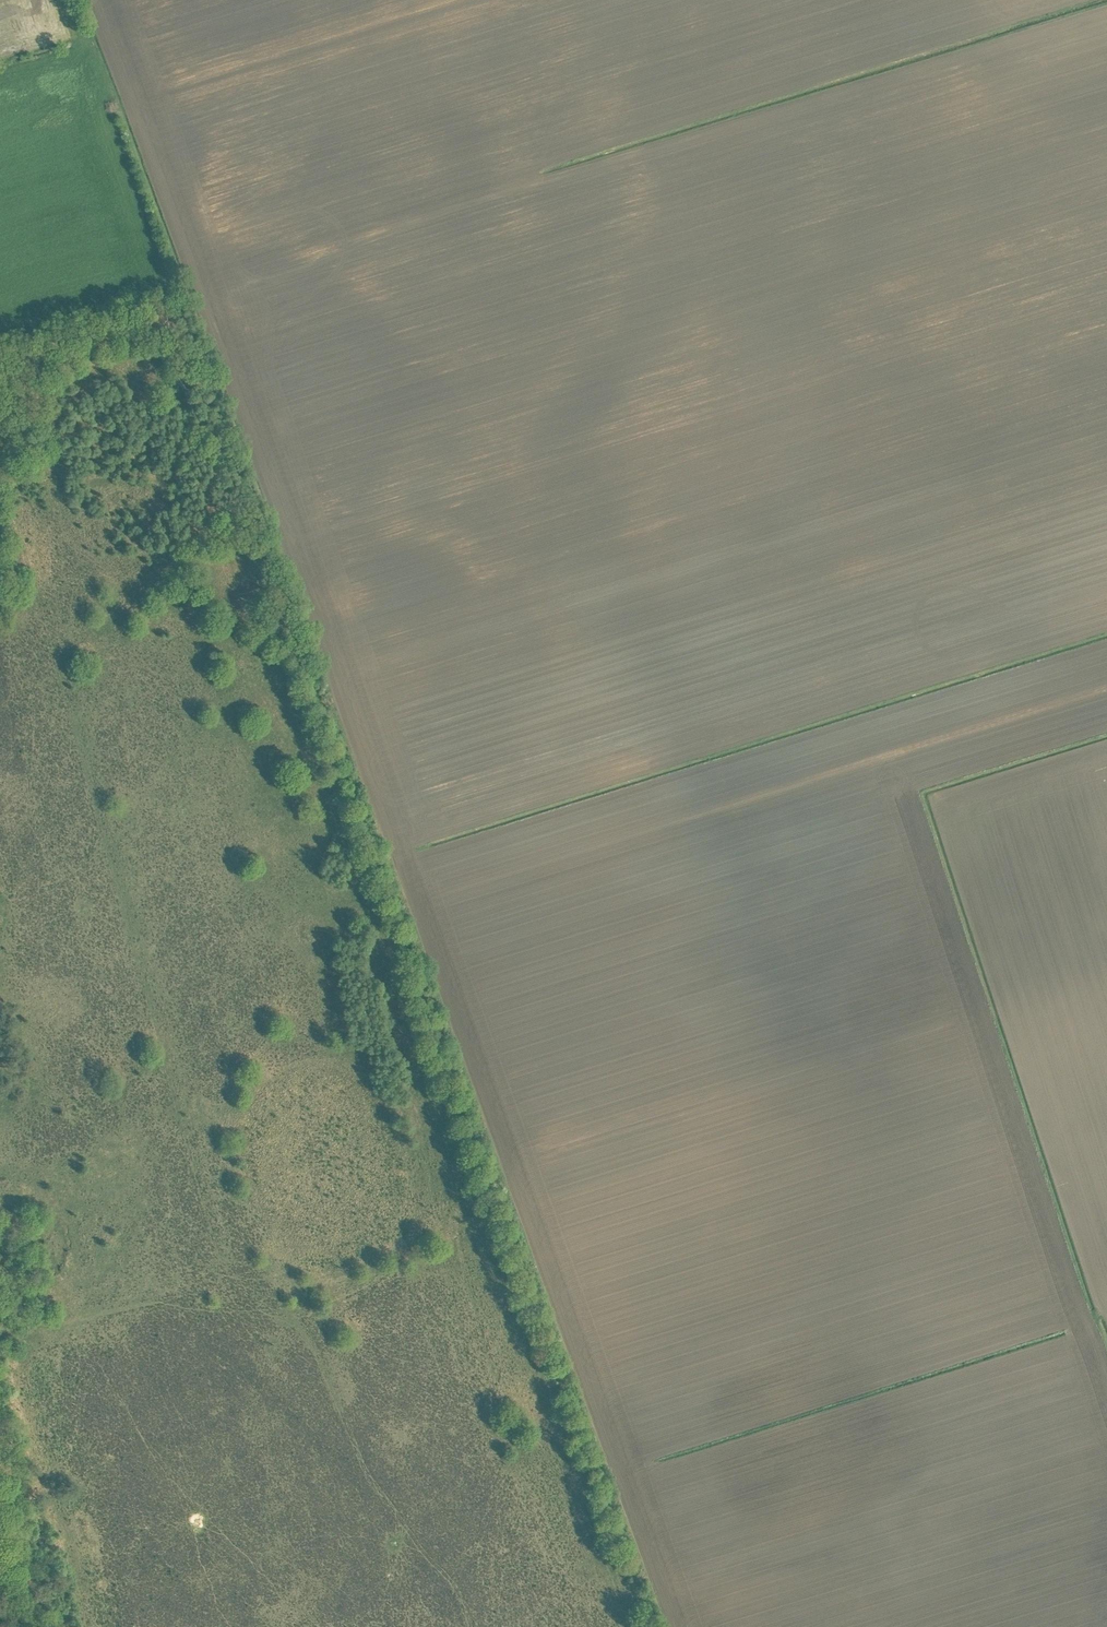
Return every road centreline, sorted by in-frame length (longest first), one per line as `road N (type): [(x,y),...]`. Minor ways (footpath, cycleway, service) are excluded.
road 1 (track): [(0,1442),(38,1626)]

